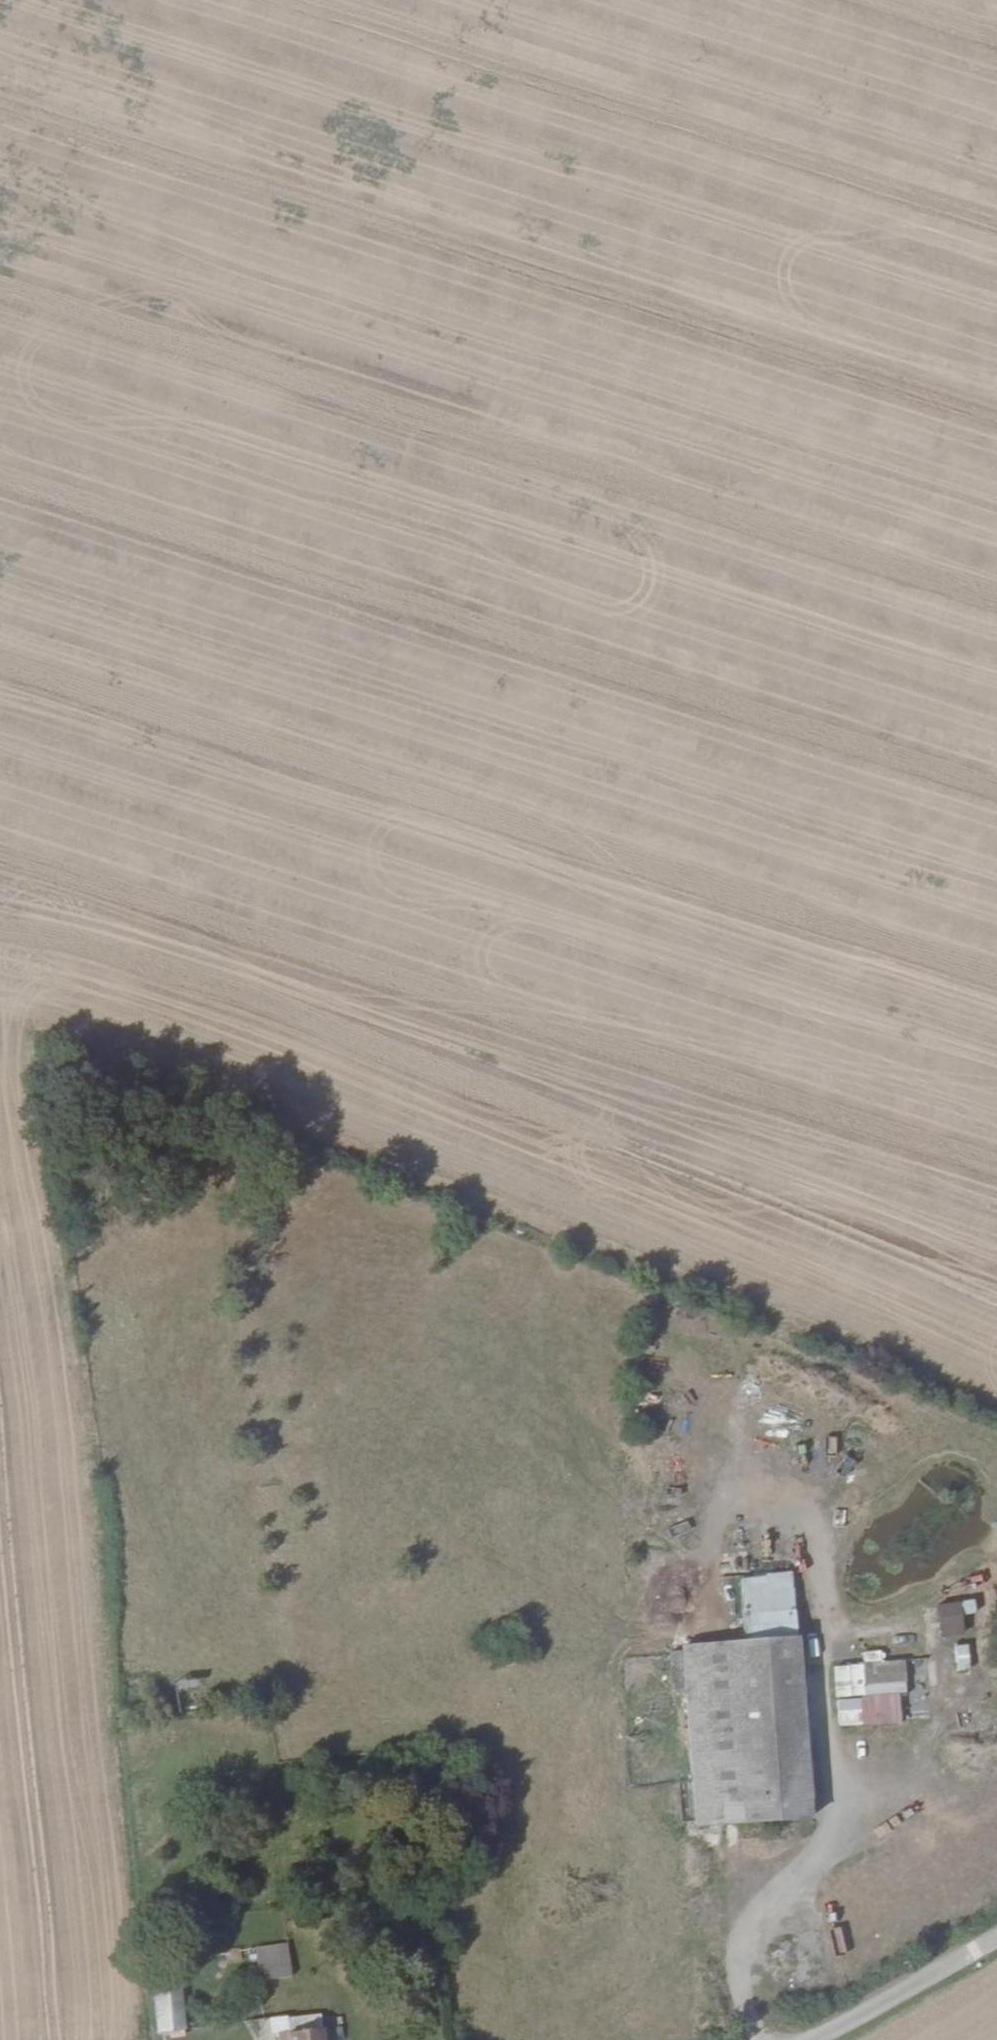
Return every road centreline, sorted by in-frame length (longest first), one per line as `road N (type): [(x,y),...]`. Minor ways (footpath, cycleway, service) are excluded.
road 1 (unclassified): [(806,2039),(996,1962)]

